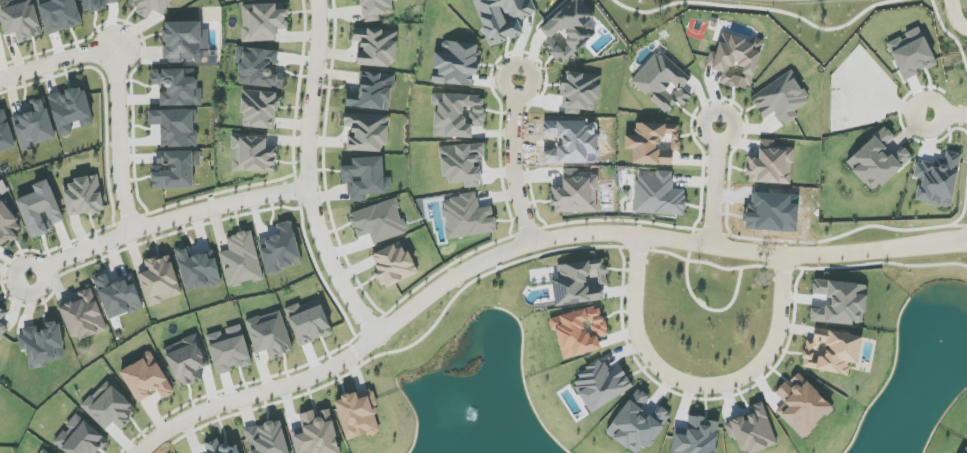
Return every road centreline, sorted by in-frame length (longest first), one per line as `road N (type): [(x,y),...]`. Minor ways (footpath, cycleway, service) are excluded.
road 1 (residential): [(438,283),(496,250),(566,236),(813,256),(966,244)]
road 2 (residential): [(781,254),(775,335),(756,366),(730,384),(687,385),(660,377),(636,338),(635,236)]
road 3 (residential): [(30,277),(133,232),(309,187)]
road 4 (residential): [(142,452),(198,415),(340,365),(377,337)]
road 5 (residential): [(320,0),(310,220)]
road 6 (residential): [(110,57),(133,232)]
road 7 (residential): [(524,245),(509,148),(516,80)]
road 8 (residential): [(310,220),(352,307),(377,337)]
road 9 (residential): [(708,245),(718,123)]

